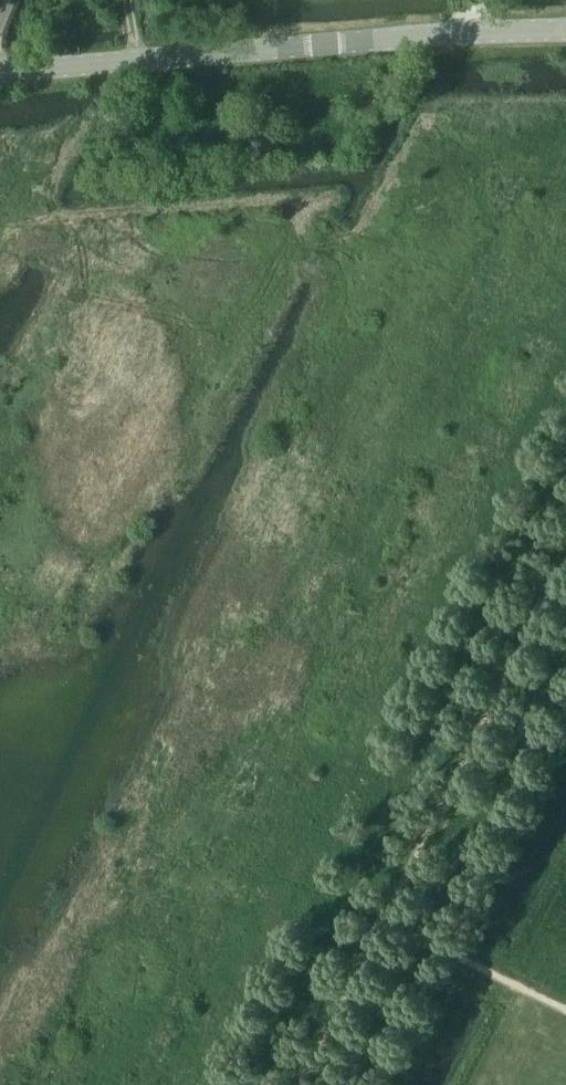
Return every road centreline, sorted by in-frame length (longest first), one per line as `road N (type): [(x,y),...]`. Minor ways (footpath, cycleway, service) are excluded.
road 1 (tertiary): [(565,31),(0,70)]

